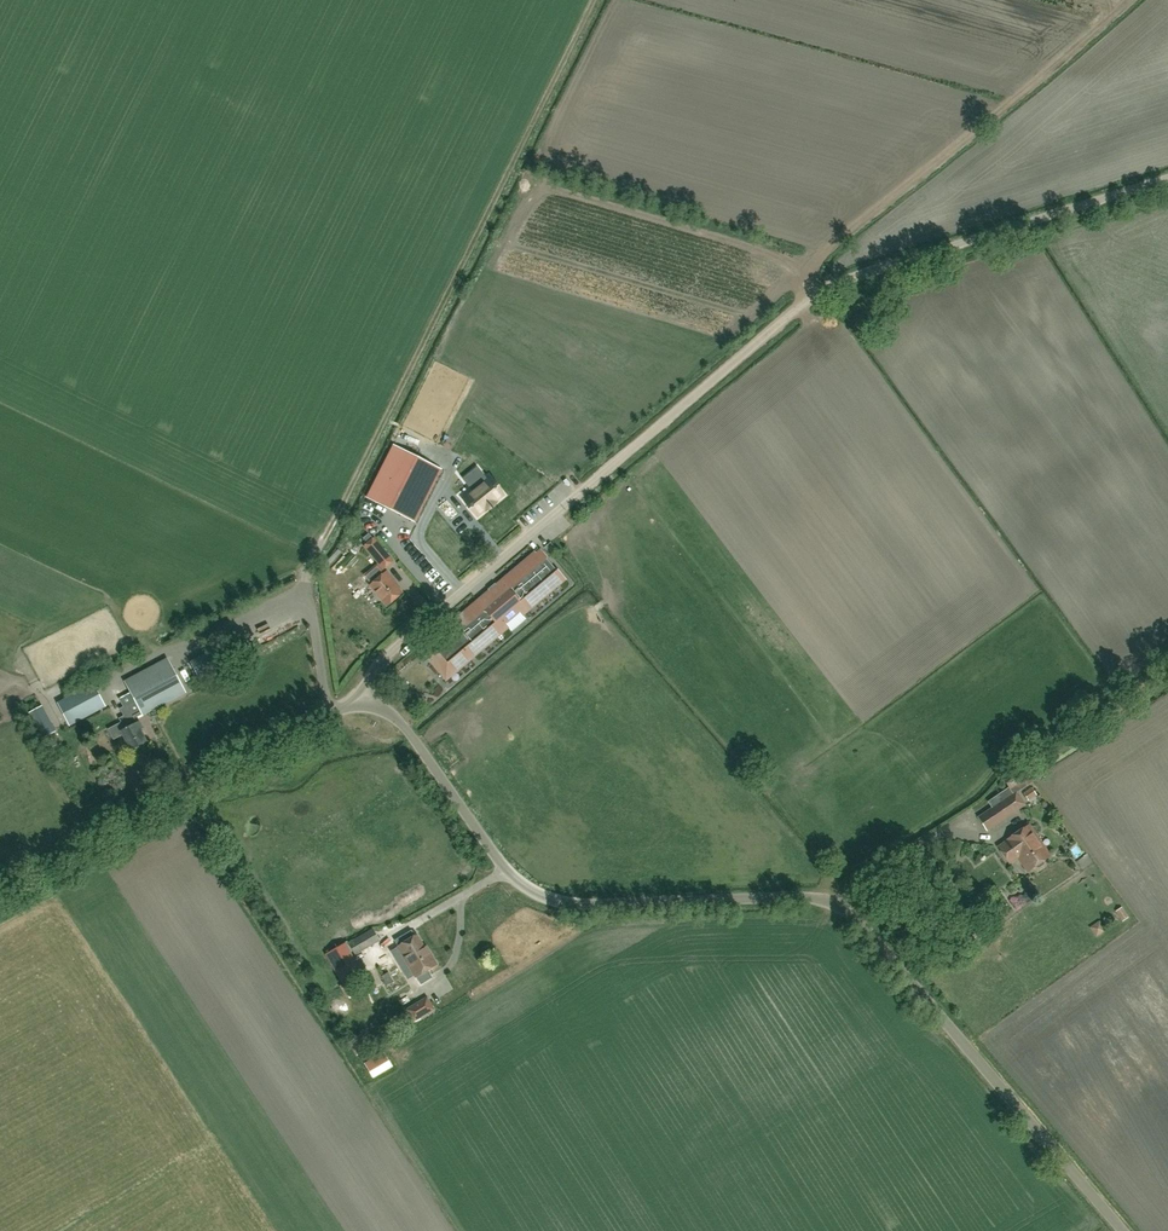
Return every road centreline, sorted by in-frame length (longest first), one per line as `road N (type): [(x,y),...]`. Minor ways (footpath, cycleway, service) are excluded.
road 1 (unclassified): [(364,706),(386,711),(406,731),(506,870),(547,900),(832,901),(861,923),(1121,1230)]
road 2 (unclassified): [(364,706),(384,657),(807,301),(851,277),(1167,177)]
road 3 (track): [(807,301),(802,288),(823,251),(1127,0)]
road 4 (unclassified): [(0,893),(330,713),(364,706)]

